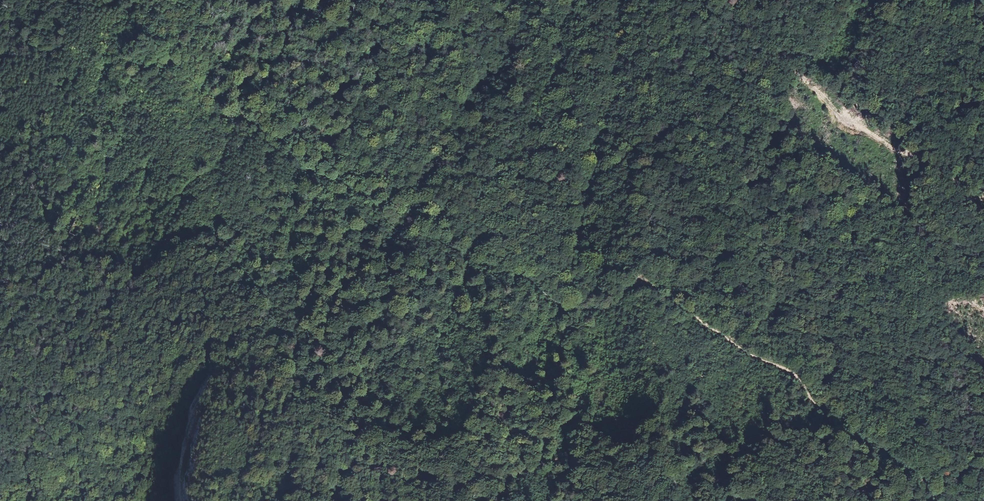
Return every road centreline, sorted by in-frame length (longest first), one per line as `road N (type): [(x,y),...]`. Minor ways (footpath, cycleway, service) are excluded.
road 1 (track): [(937,500),(904,460),(812,401),(794,373),(755,358),(647,281),(629,283),(602,307),(559,303),(524,275),(394,225),(360,191),(200,91),(176,64),(132,78),(123,136),(65,228)]
road 2 (track): [(109,162),(92,215),(136,170),(147,171),(124,236),(183,195),(157,258)]
road 3 (track): [(983,209),(933,167),(843,116),(815,85)]

